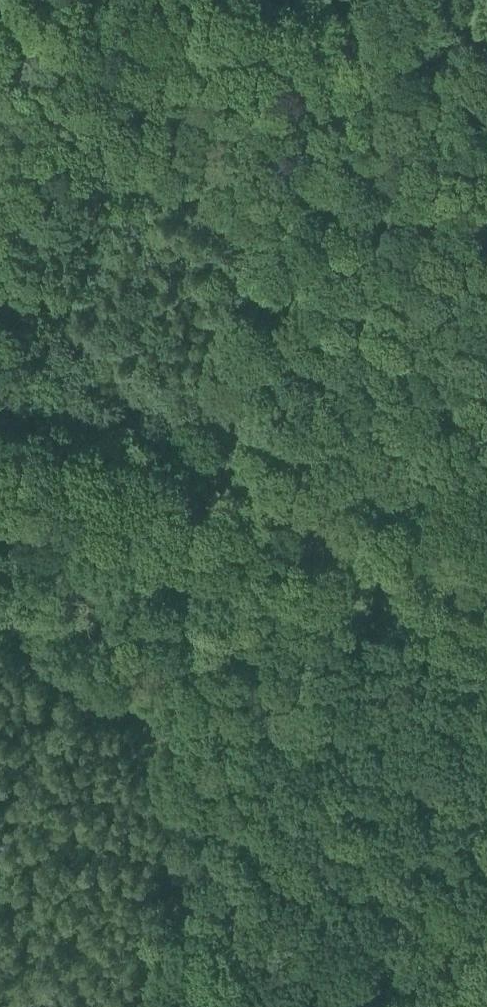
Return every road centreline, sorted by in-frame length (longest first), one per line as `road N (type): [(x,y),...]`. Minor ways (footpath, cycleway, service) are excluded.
road 1 (track): [(0,478),(486,612)]
road 2 (track): [(0,221),(77,0)]

